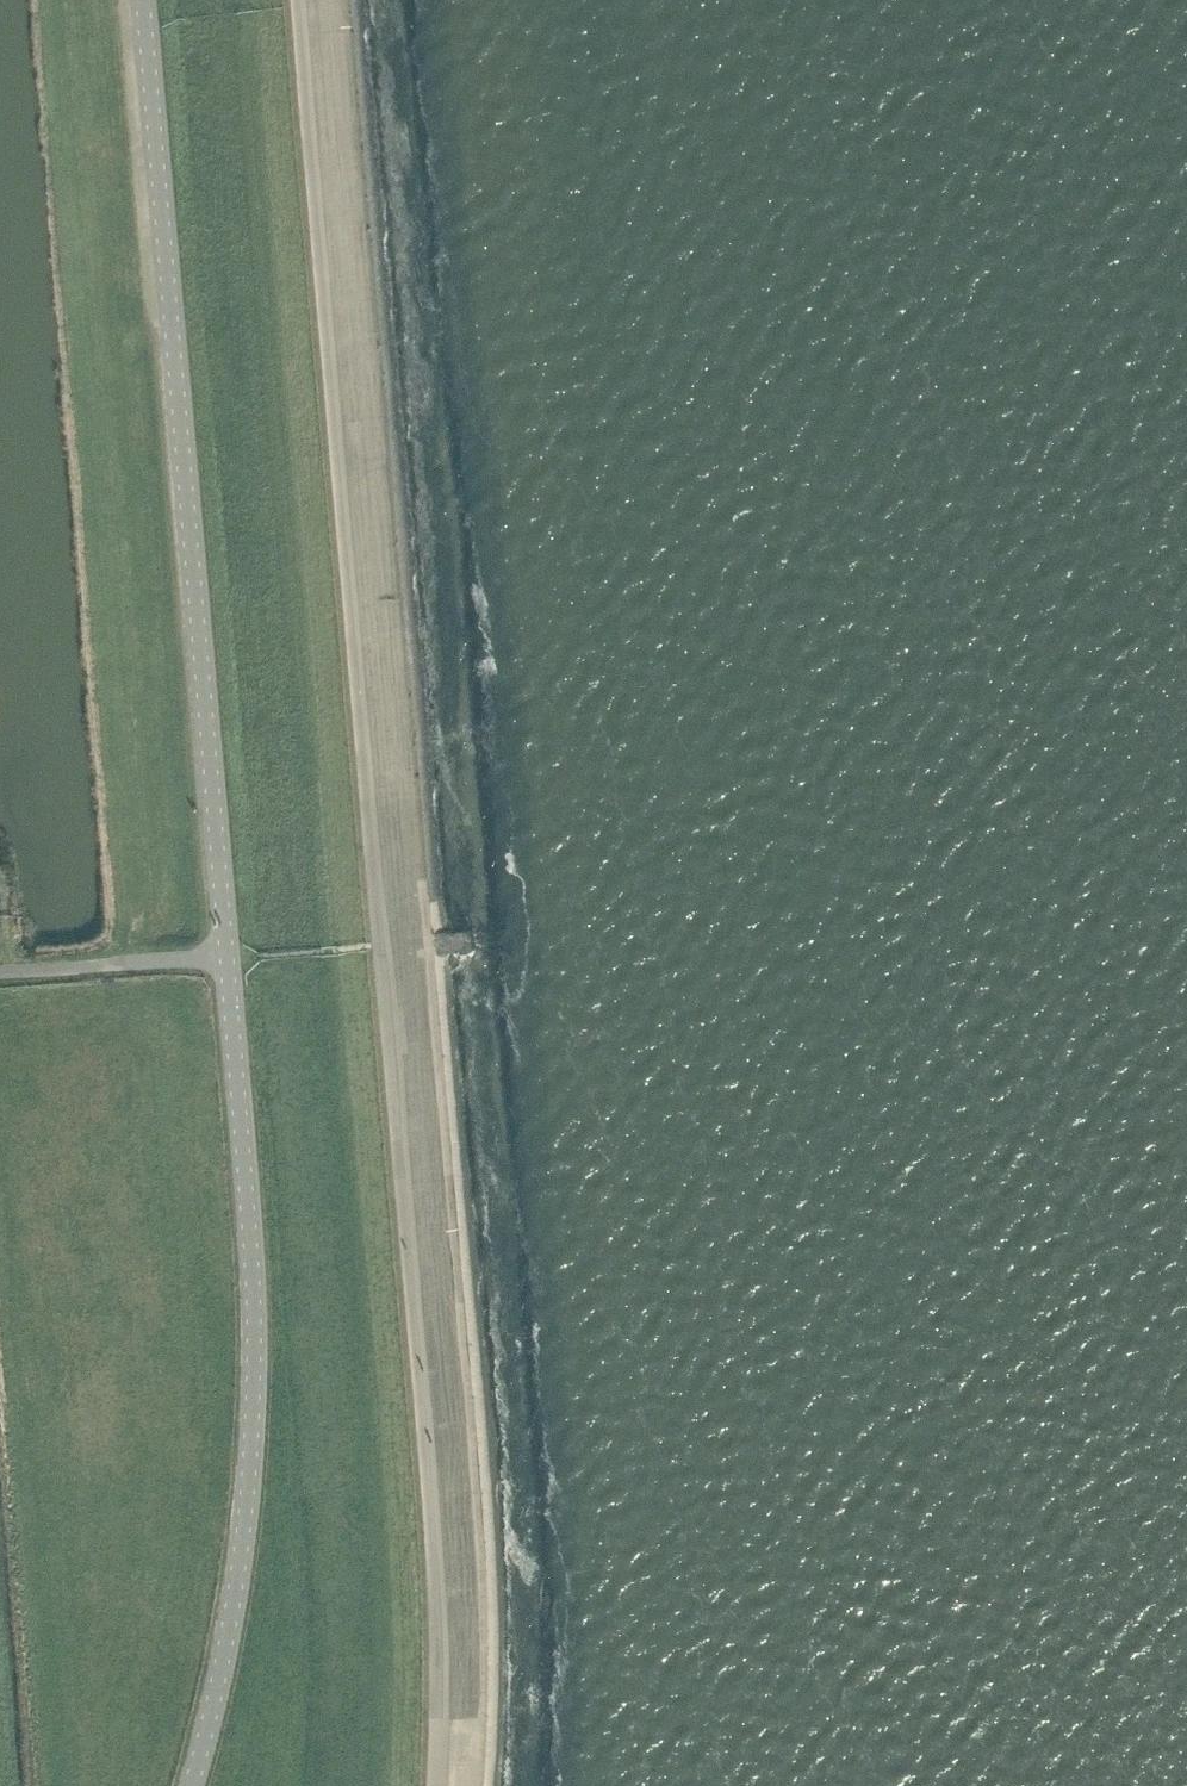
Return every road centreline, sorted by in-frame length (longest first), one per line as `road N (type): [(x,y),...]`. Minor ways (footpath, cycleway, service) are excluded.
road 1 (tertiary): [(194,1785),(230,1644),(253,1409),(255,1283),(144,0)]

